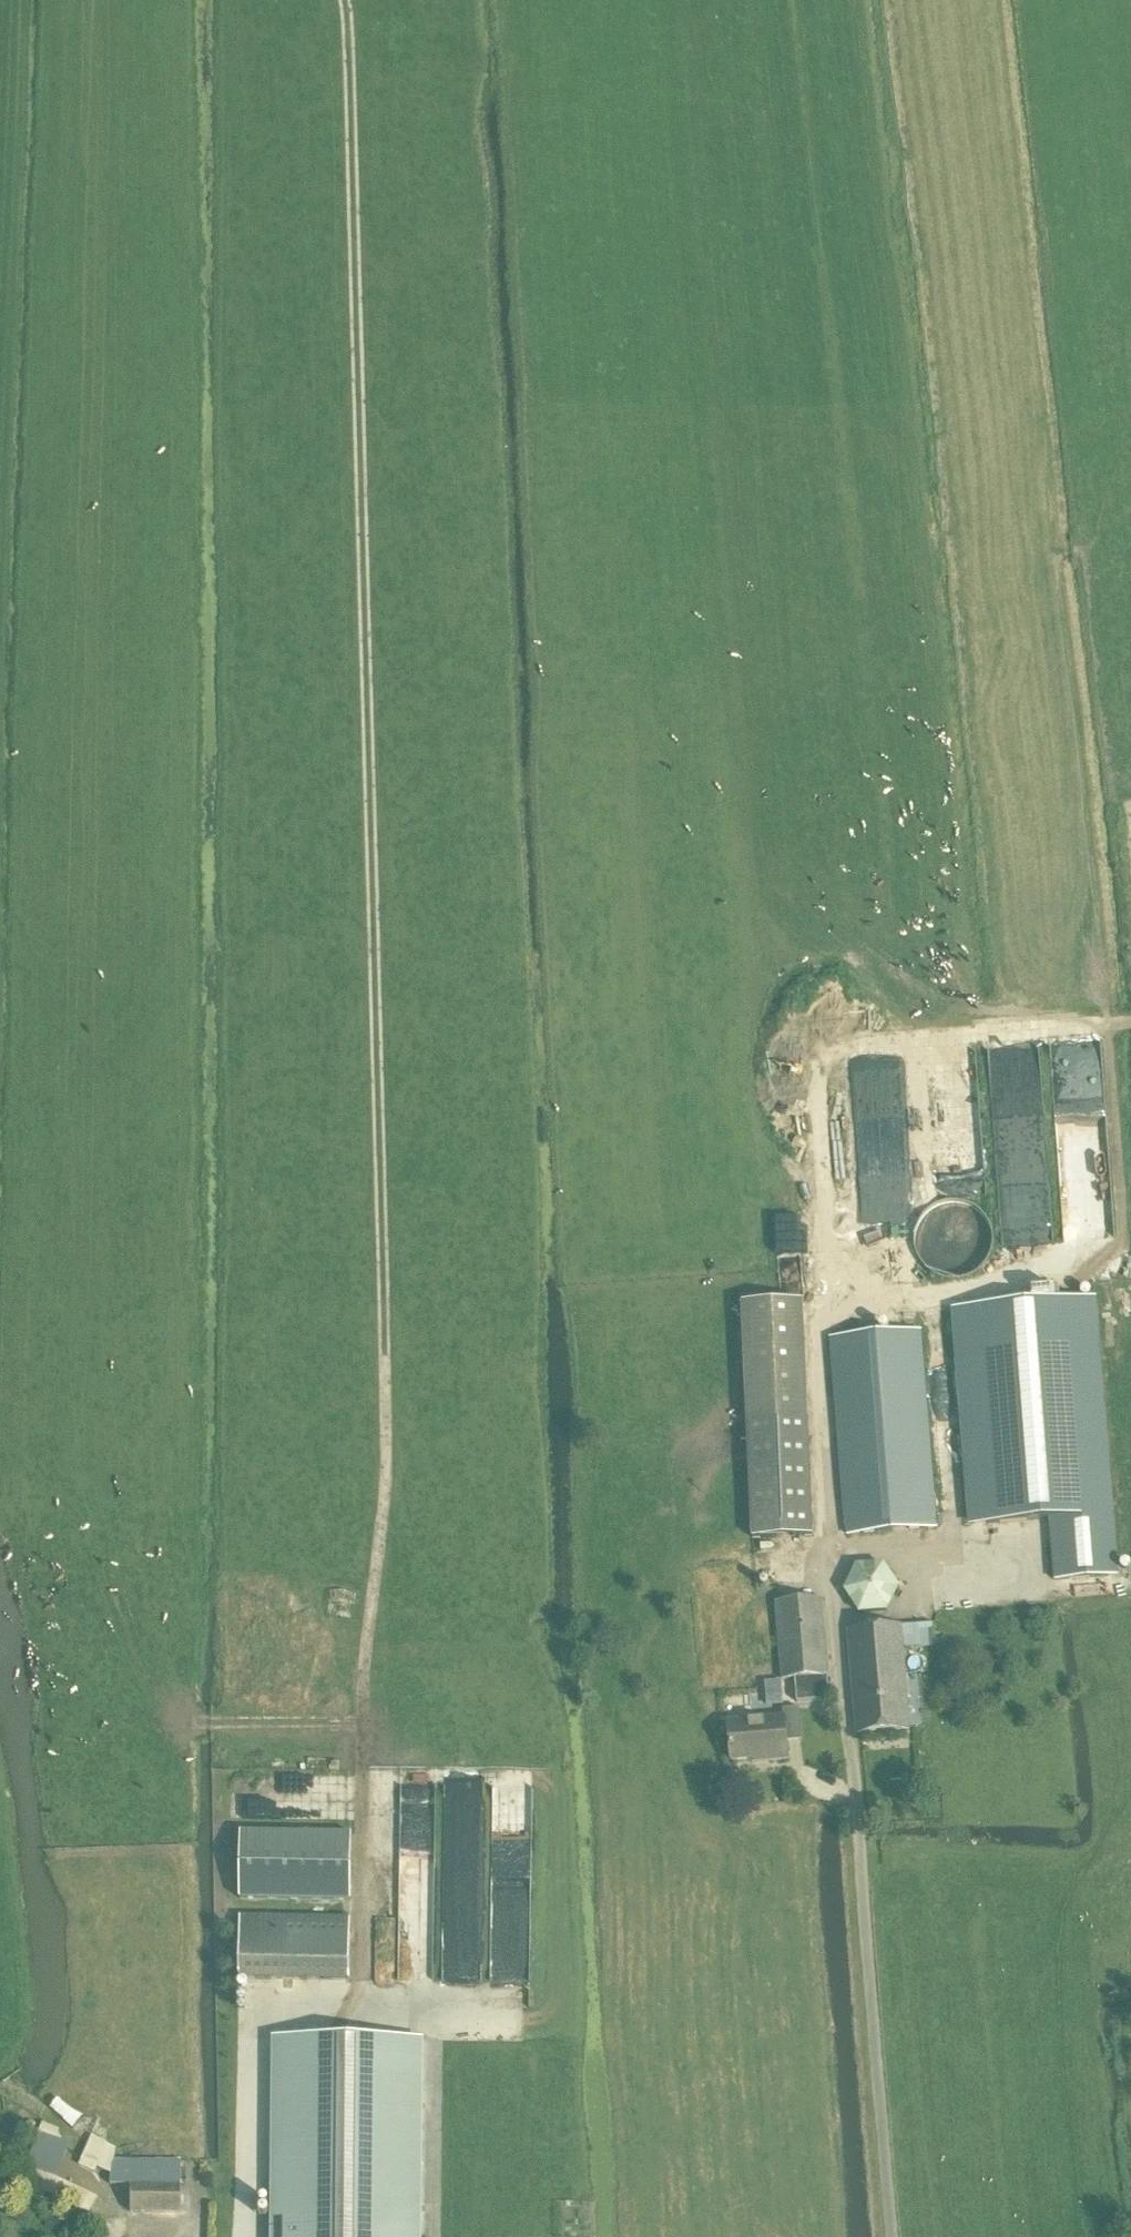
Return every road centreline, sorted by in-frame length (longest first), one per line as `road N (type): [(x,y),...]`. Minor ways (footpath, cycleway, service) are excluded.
road 1 (track): [(244,2236),(259,2196),(272,2014),(358,1993),(361,1829),(398,1529),(346,0)]

